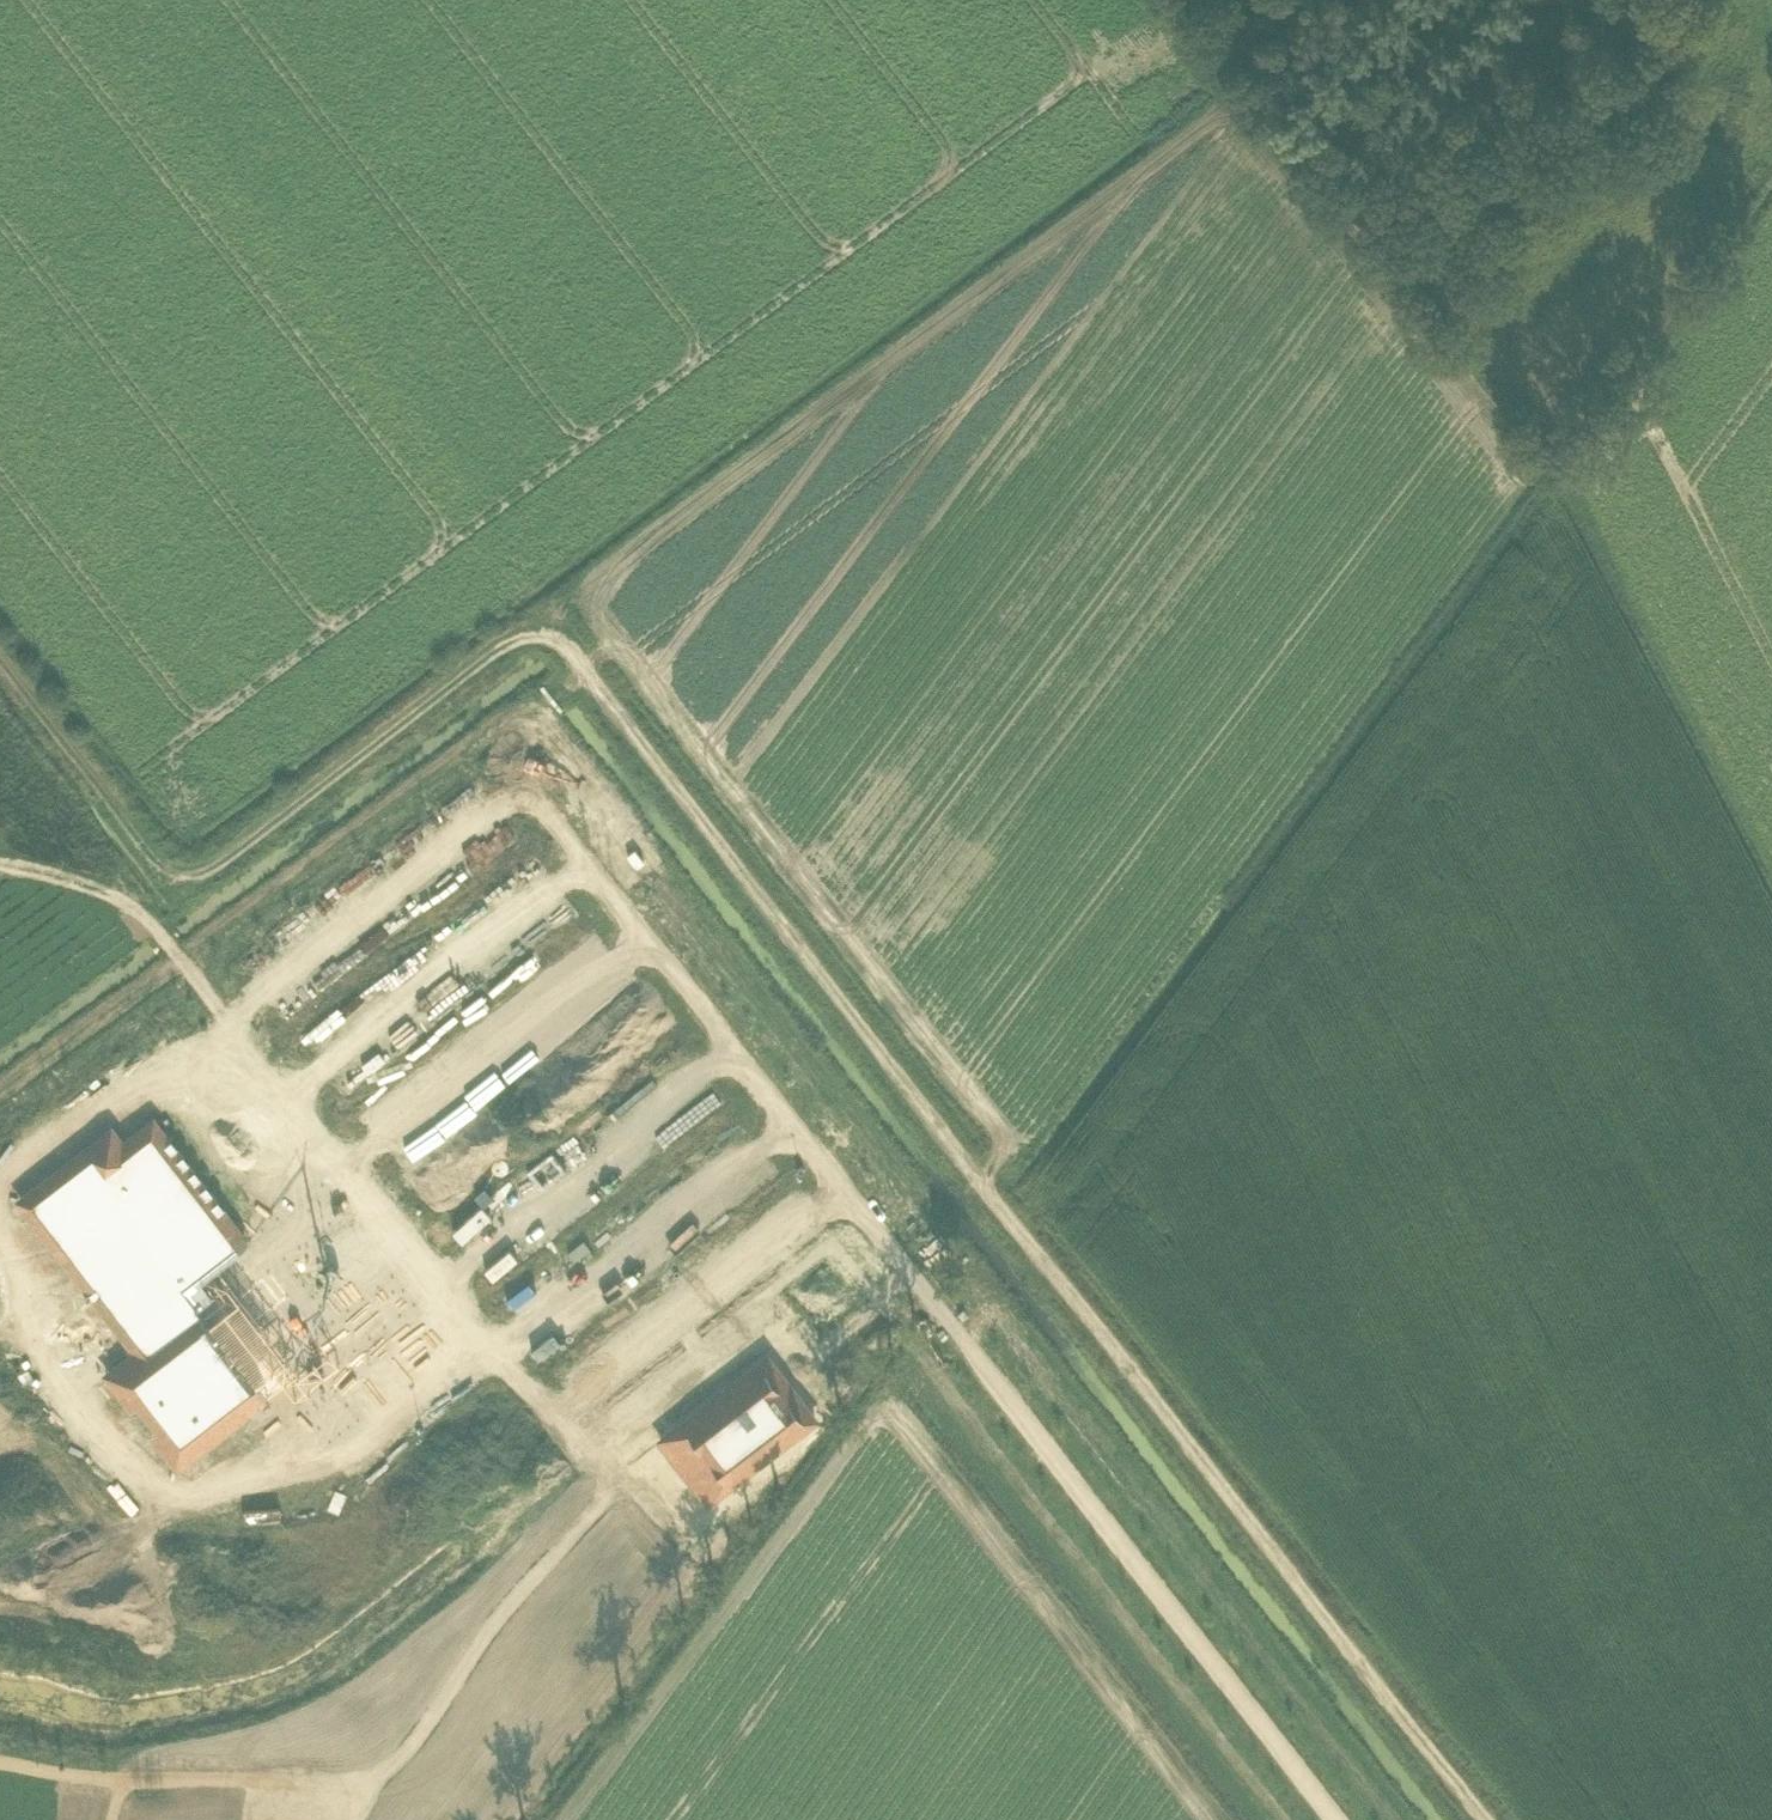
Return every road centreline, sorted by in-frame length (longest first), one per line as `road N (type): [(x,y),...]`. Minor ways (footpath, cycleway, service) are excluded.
road 1 (track): [(0,661),(132,831),(179,871),(208,877),(515,647),(537,643),(571,655),(1475,1819)]

